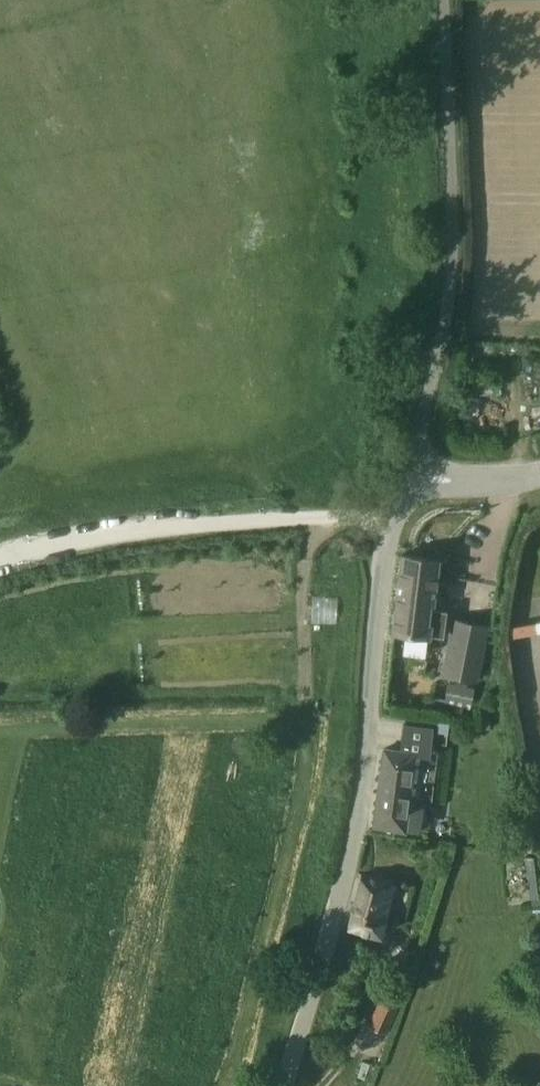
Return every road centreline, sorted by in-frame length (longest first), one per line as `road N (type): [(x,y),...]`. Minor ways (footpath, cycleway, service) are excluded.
road 1 (unclassified): [(286,1085),(333,938),(366,772),(374,641),(396,517)]
road 2 (unclassified): [(444,0),(452,266),(409,474)]
road 3 (residential): [(396,517),(218,525),(0,562)]
road 4 (unclassified): [(409,474),(539,474)]

